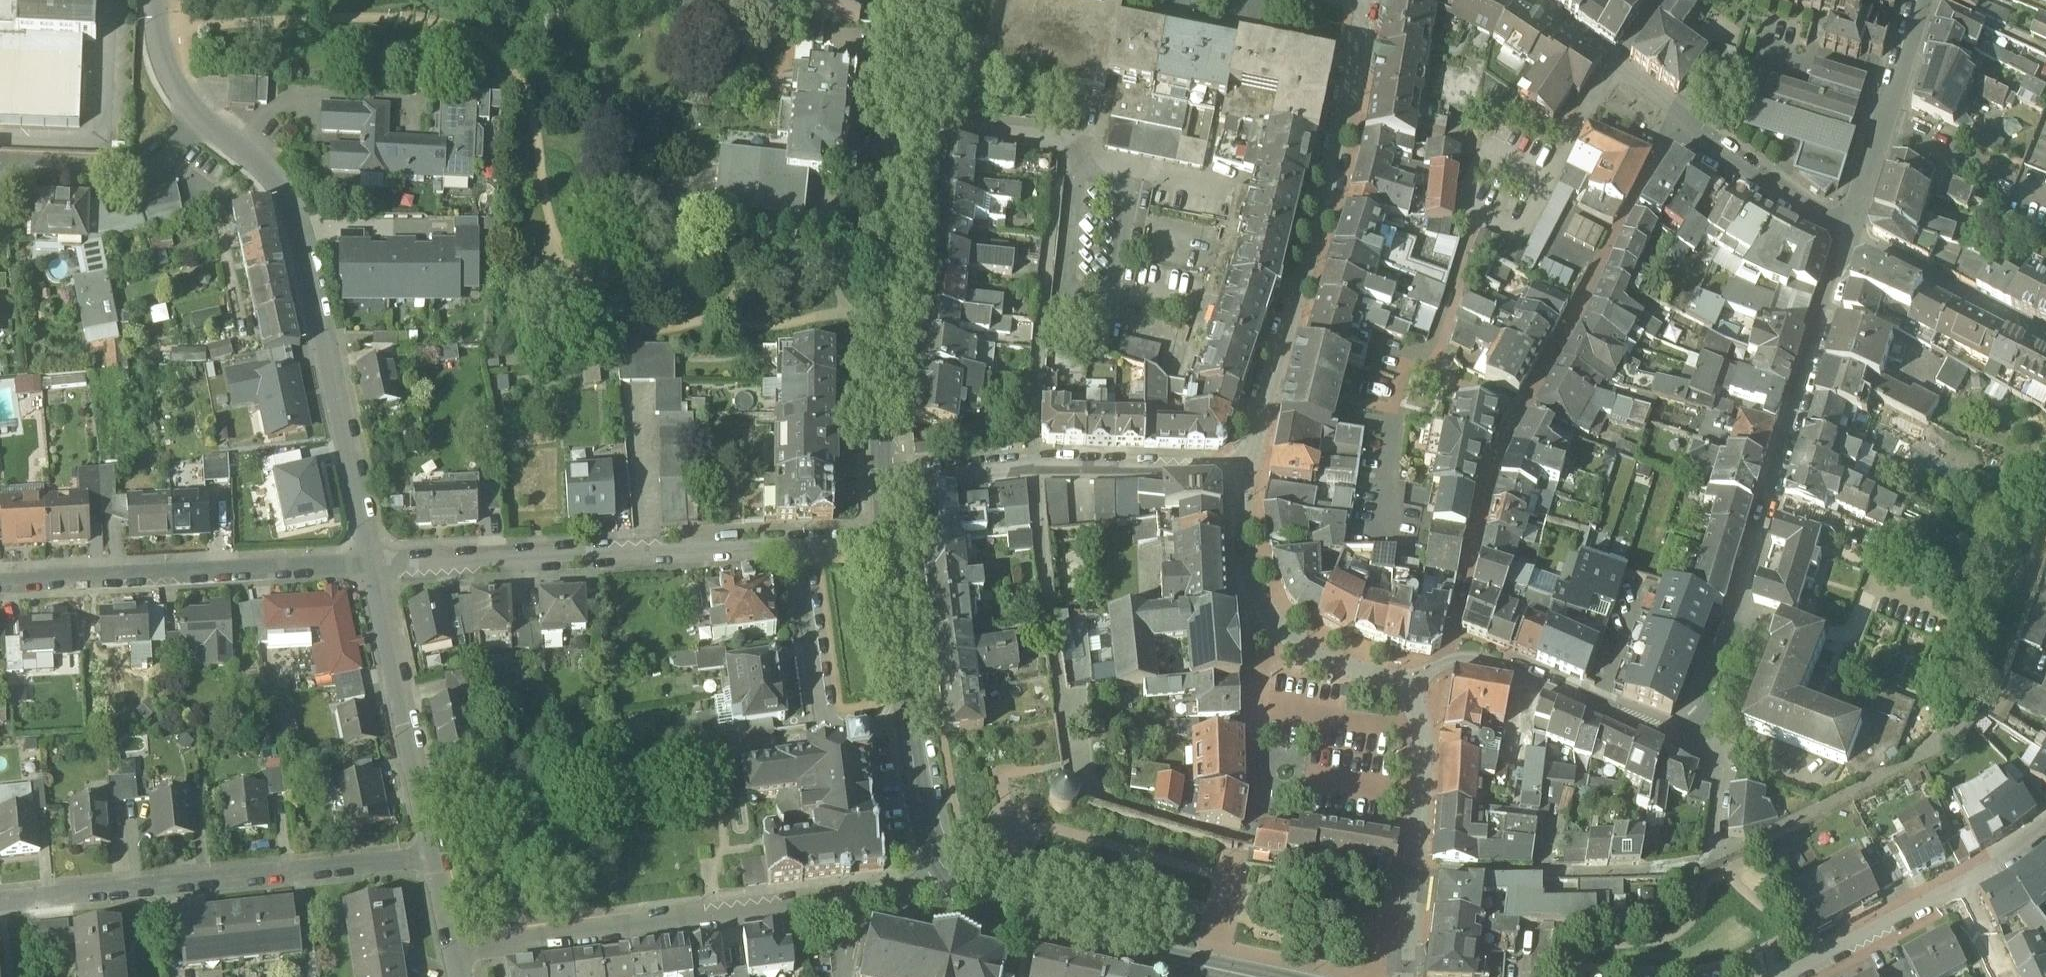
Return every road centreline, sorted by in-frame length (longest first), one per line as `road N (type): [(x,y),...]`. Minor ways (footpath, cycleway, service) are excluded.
road 1 (residential): [(1853,239),(1706,712),(1691,734),(1655,735),(1490,663),(1449,659)]
road 2 (residential): [(1678,124),(1498,456),(1449,659)]
road 3 (residential): [(1257,805),(1251,844),(1098,800),(1071,768),(1043,574),(1036,464)]
road 4 (residential): [(954,886),(450,945)]
road 5 (residential): [(197,116),(260,159),(300,222),(371,563)]
road 6 (residential): [(1250,465),(1345,125),(1366,0)]
road 7 (secondary): [(927,0),(883,371),(882,473)]
road 8 (residential): [(429,852),(0,903)]
road 9 (residential): [(794,542),(371,563)]
road 10 (residential): [(371,563),(0,579)]
road 11 (residential): [(1721,857),(1679,872),(1416,874)]
road 12 (secondary): [(954,886),(997,914),(1241,976)]
road 13 (residential): [(371,563),(429,852)]
road 14 (residential): [(907,722),(817,731),(794,542)]
road 15 (residential): [(1036,464),(1040,334),(1057,190)]
road 16 (residential): [(1853,239),(1922,0)]
road 17 (residential): [(197,116),(167,150),(131,171),(10,166),(0,180)]
road 18 (residential): [(1257,805),(1248,582)]
road 19 (residential): [(1036,464),(1250,465)]
road 20 (residential): [(2045,333),(1853,239)]
road 21 (residential): [(1678,124),(1853,239)]
road 22 (residential): [(1780,976),(1960,887)]
road 23 (residential): [(1522,0),(1616,66),(1678,124)]
road 24 (residential): [(1409,688),(1296,643),(1248,582)]
road 25 (secondary): [(888,541),(907,722)]
road 26 (secondary): [(907,722),(927,835),(954,886)]
road 27 (residential): [(1420,833),(1257,805)]
road 28 (residential): [(882,473),(1036,464)]
road 29 (residential): [(1420,833),(1423,745),(1409,688)]
road 30 (residential): [(158,0),(162,54),(197,116)]

